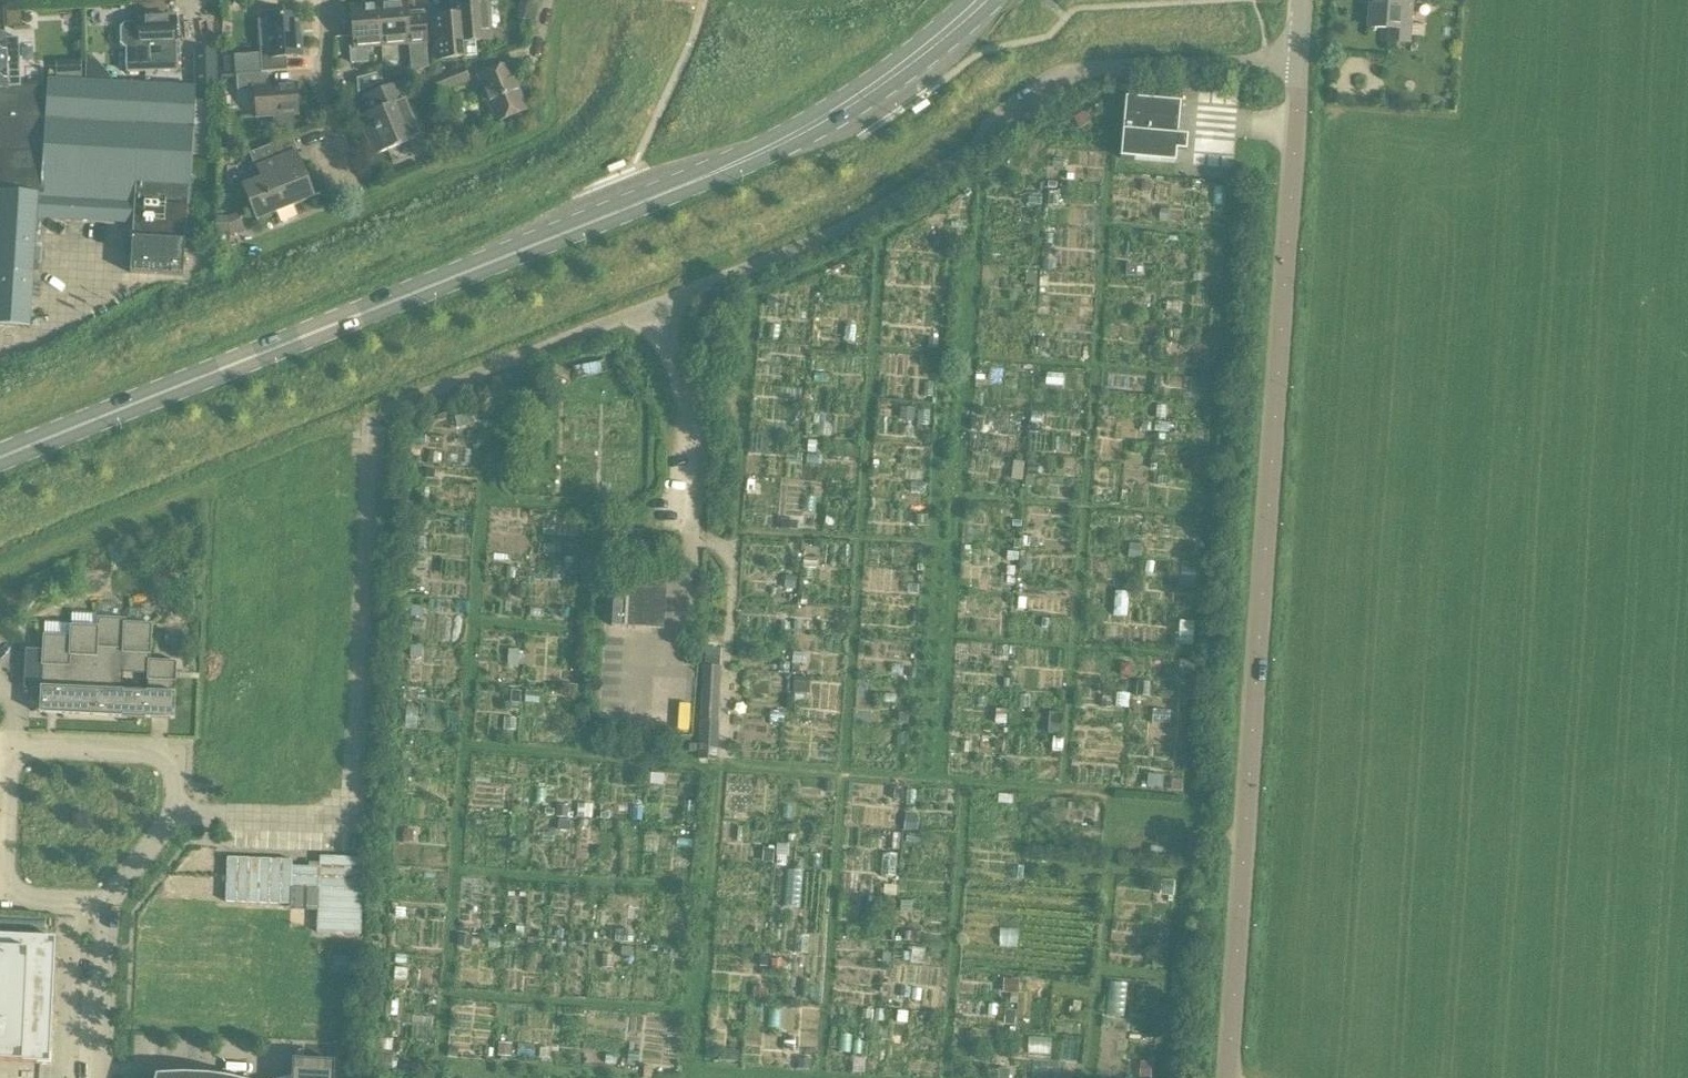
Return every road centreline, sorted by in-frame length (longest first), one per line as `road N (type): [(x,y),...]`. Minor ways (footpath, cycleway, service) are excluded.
road 1 (secondary): [(0,456),(772,147),(867,91),(981,0)]
road 2 (unclassified): [(1230,1077),(1298,58)]
road 3 (unclassified): [(1298,58),(1084,70),(912,189),(783,258),(374,417)]
road 4 (unclassified): [(105,903),(174,812),(174,755),(12,749),(5,898)]
road 5 (residential): [(355,184),(325,83),(329,0)]
road 6 (unclassified): [(98,1077),(105,903)]

